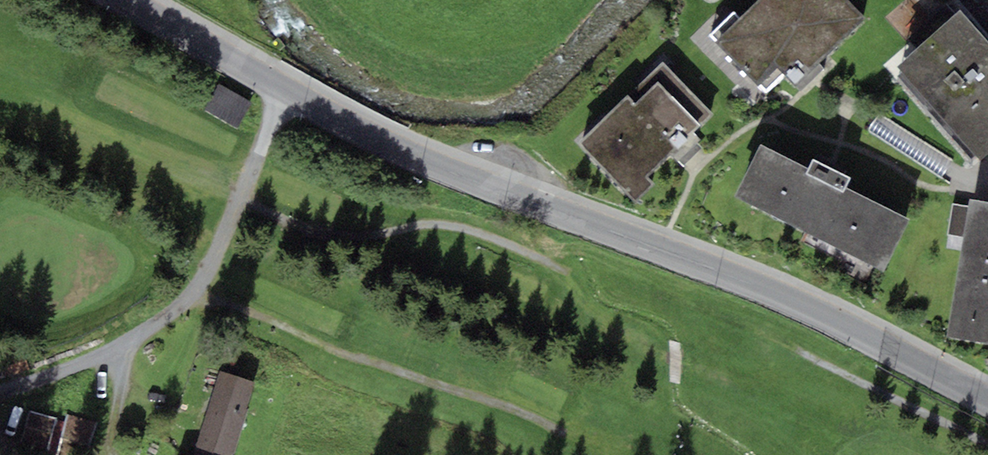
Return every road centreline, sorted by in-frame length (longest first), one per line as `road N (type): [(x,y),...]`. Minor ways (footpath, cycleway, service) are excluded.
road 1 (tertiary): [(126,0),(352,130),(763,284),(987,400)]
road 2 (track): [(254,167),(356,214),(462,224),(616,281),(745,318),(987,441)]
road 3 (track): [(284,90),(193,296),(99,359),(0,385)]
road 4 (track): [(193,296),(525,412)]

